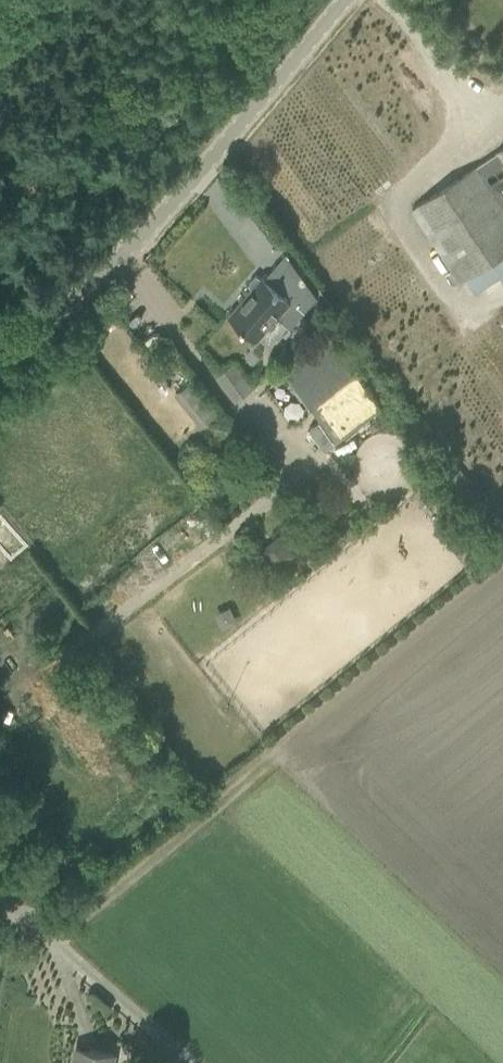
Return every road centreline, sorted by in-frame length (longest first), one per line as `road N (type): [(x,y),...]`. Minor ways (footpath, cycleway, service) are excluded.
road 1 (residential): [(0,359),(149,224),(334,0)]
road 2 (track): [(82,0),(10,77),(0,132)]

